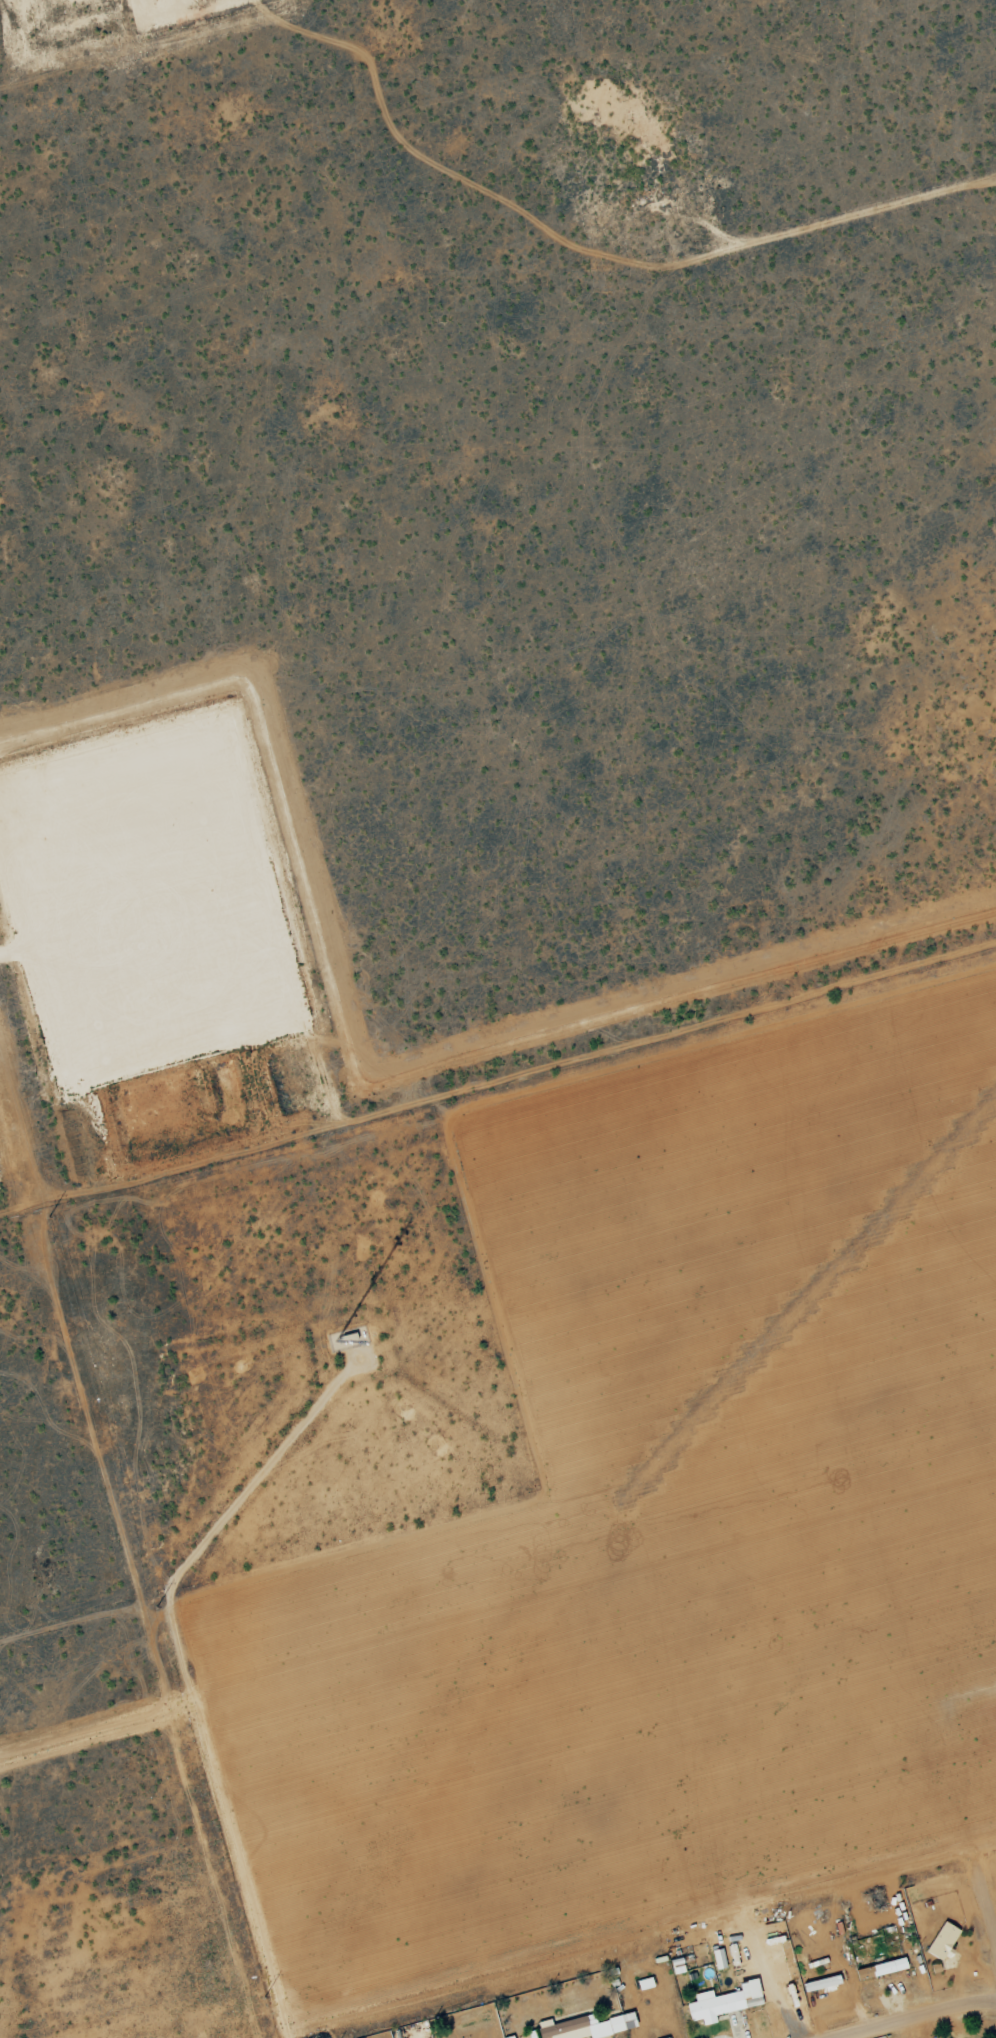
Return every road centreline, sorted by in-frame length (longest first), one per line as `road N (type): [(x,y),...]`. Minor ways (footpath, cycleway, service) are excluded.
road 1 (residential): [(995,2010),(852,2037)]

